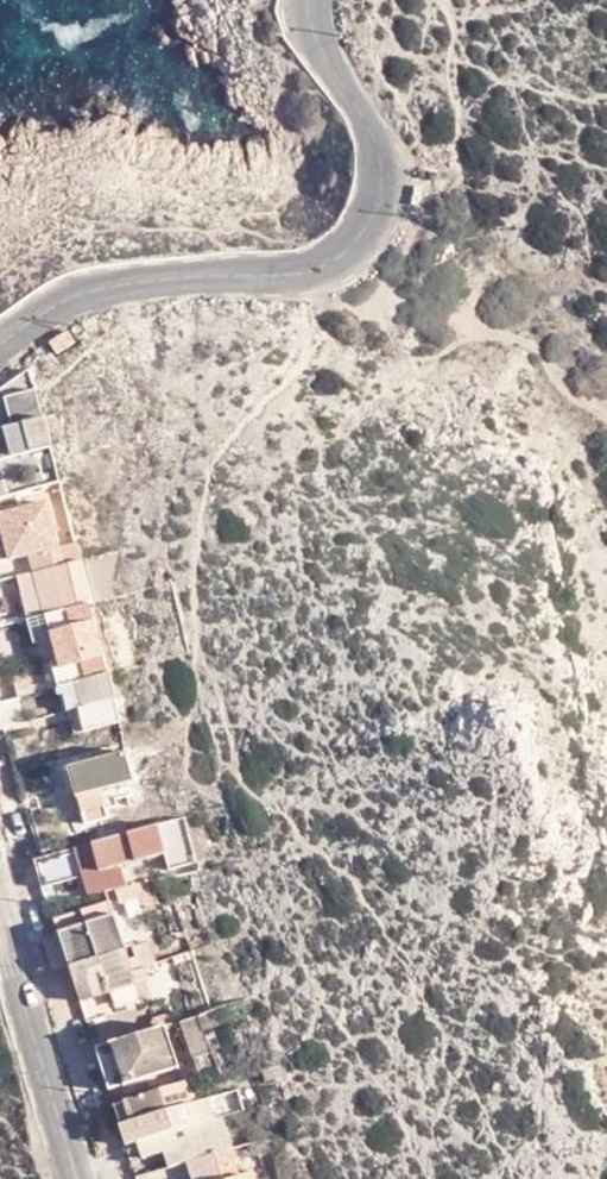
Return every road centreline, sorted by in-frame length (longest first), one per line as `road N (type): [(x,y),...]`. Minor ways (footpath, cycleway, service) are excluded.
road 1 (tertiary): [(0,341),(81,289),(159,276),(296,269),(342,257),(356,244),(377,205),(385,163),(370,119),(314,35),(307,0)]
road 2 (residential): [(68,1152),(0,910)]

